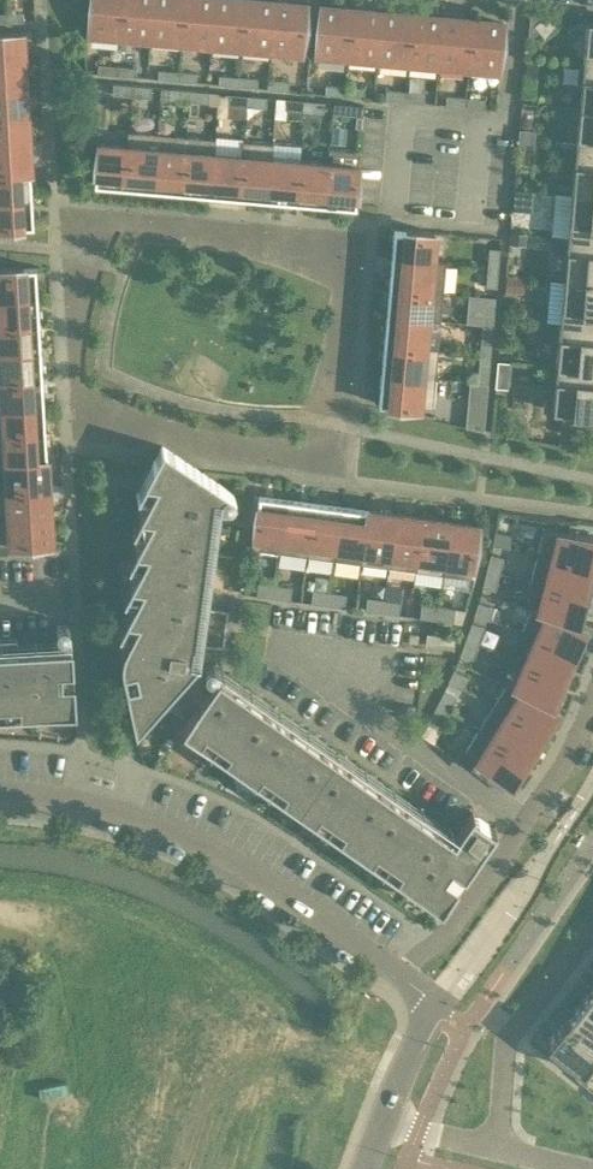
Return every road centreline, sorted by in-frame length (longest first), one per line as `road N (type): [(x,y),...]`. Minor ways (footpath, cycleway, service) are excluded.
road 1 (residential): [(398,974),(235,860),(153,822),(0,793)]
road 2 (residential): [(398,974),(447,936),(565,761),(592,699)]
road 3 (residential): [(592,928),(504,1046)]

